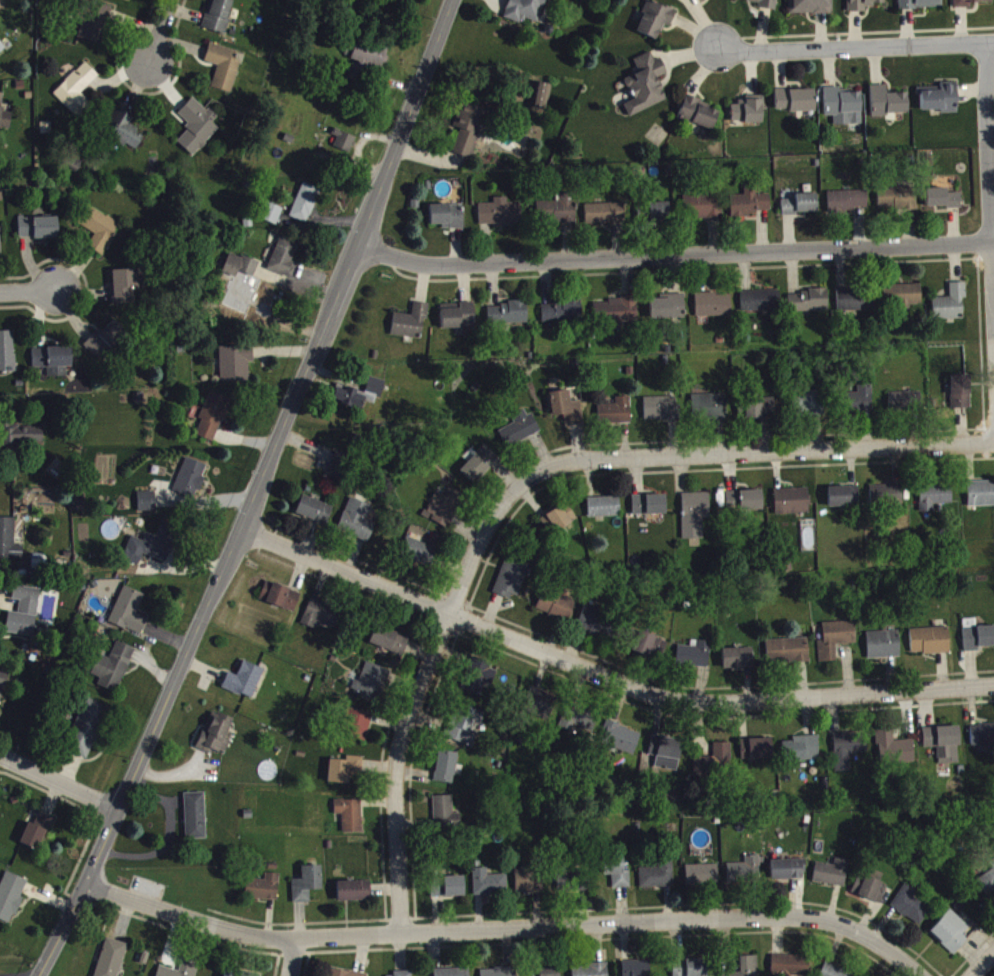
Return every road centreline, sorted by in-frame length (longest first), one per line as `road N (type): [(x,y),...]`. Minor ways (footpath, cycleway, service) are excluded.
road 1 (secondary): [(38,975),(240,529),(452,0)]
road 2 (residential): [(86,883),(229,933),(293,940),(797,917),(893,953),(919,975)]
road 3 (residential): [(240,529),(449,618),(702,707),(993,688)]
road 4 (residential): [(357,245),(453,265),(993,242)]
road 5 (residential): [(403,938),(398,747),(507,496),(552,466)]
road 6 (residential): [(552,466),(993,444)]
road 7 (residential): [(993,42),(717,51)]
road 8 (residential): [(993,303),(987,164)]
road 9 (residential): [(0,758),(119,809)]
road 10 (residential): [(987,164),(987,42)]

